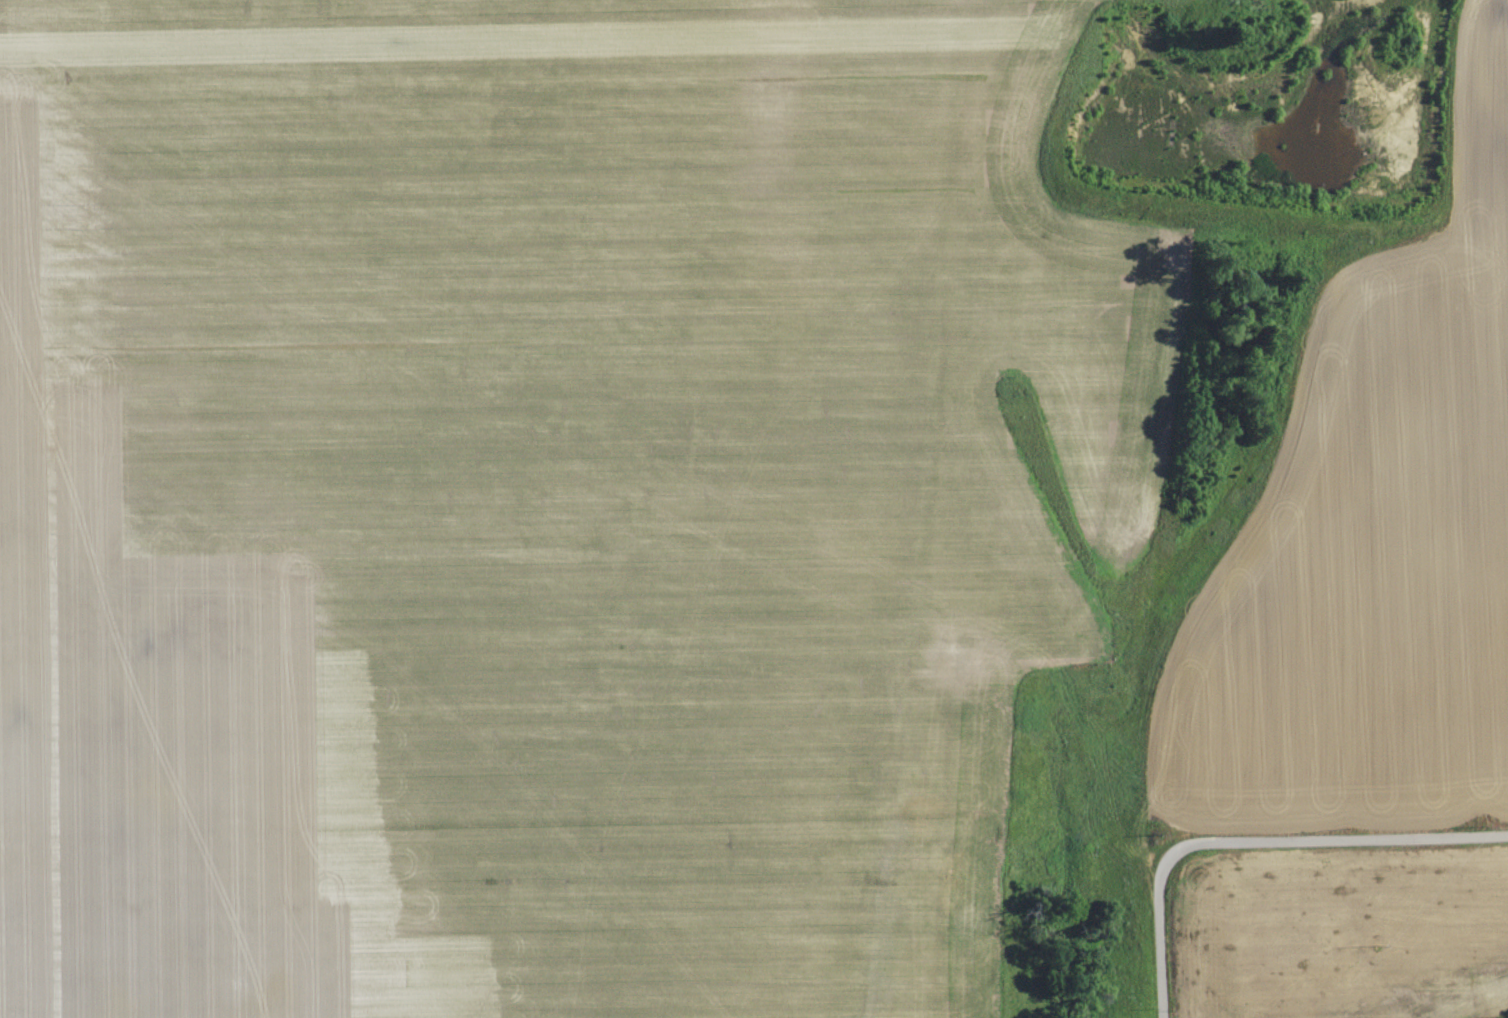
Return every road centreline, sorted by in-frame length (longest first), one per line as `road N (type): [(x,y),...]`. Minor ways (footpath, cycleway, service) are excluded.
road 1 (residential): [(1507,834),(1180,843),(1157,873),(1159,1017)]
road 2 (residential): [(827,1017),(879,806)]

